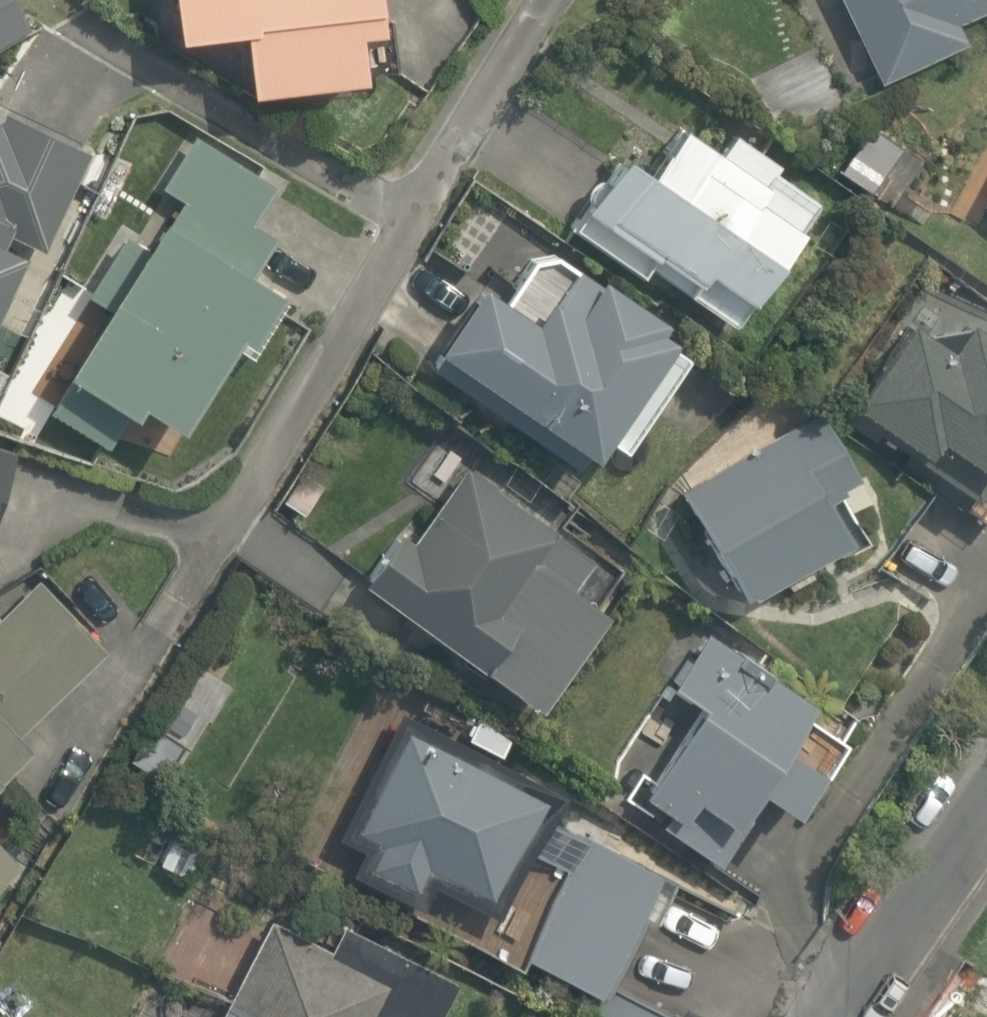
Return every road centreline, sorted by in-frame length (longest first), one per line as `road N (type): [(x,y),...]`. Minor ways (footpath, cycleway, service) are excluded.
road 1 (residential): [(986,786),(839,1016)]

